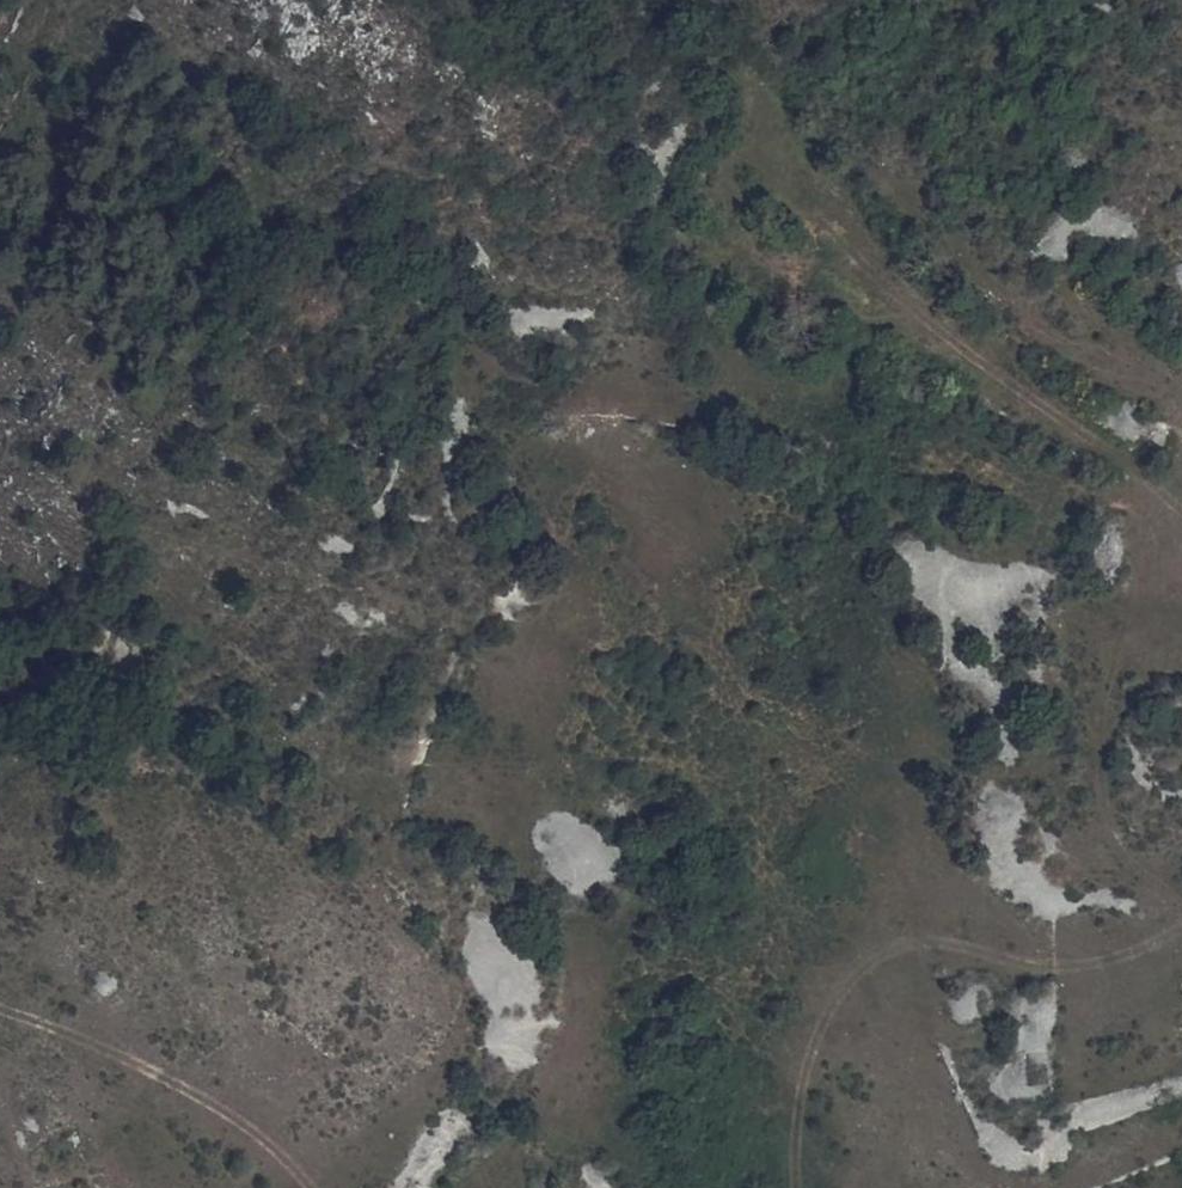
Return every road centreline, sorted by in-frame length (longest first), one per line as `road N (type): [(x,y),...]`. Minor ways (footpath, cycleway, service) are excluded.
road 1 (track): [(798,1187),(799,1053),(880,948),(1041,959),(1156,951),(1181,935)]
road 2 (track): [(311,1187),(288,1154),(137,1062),(0,1007)]

